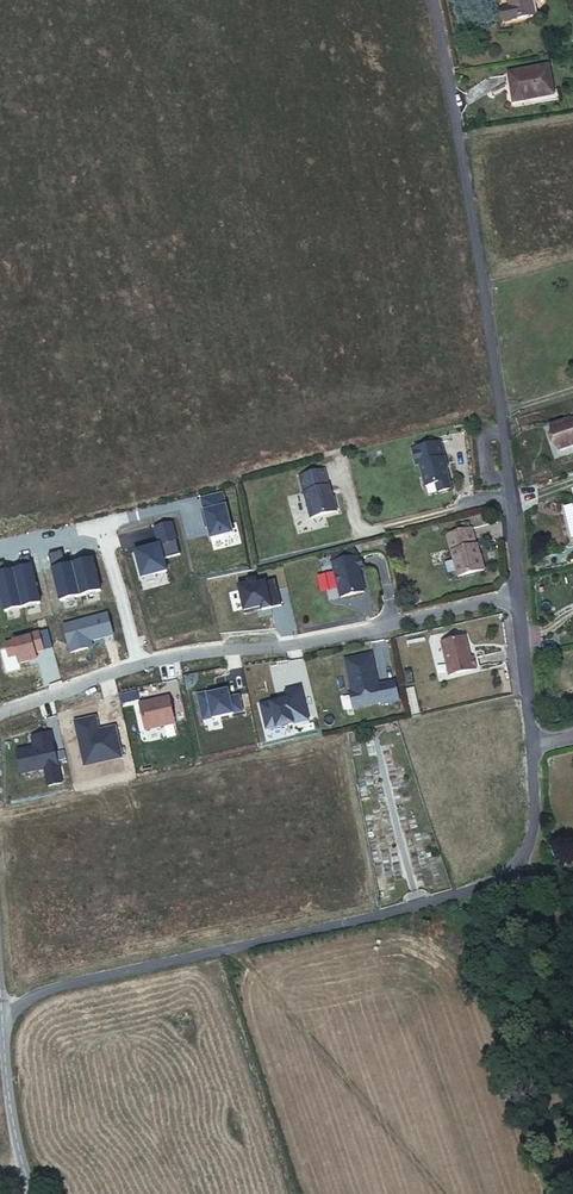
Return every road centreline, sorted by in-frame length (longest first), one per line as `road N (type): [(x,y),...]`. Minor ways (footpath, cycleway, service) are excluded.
road 1 (residential): [(535,747),(530,847),(515,873),(380,918),(83,983),(6,1018)]
road 2 (residential): [(429,0),(476,230),(518,591)]
road 3 (residential): [(518,591),(324,639),(206,649),(139,665)]
road 4 (unclassified): [(6,1018),(13,1123),(33,1193)]
road 5 (residential): [(518,591),(535,747)]
road 6 (residential): [(139,665),(0,714)]
road 7 (residential): [(139,665),(101,525)]

